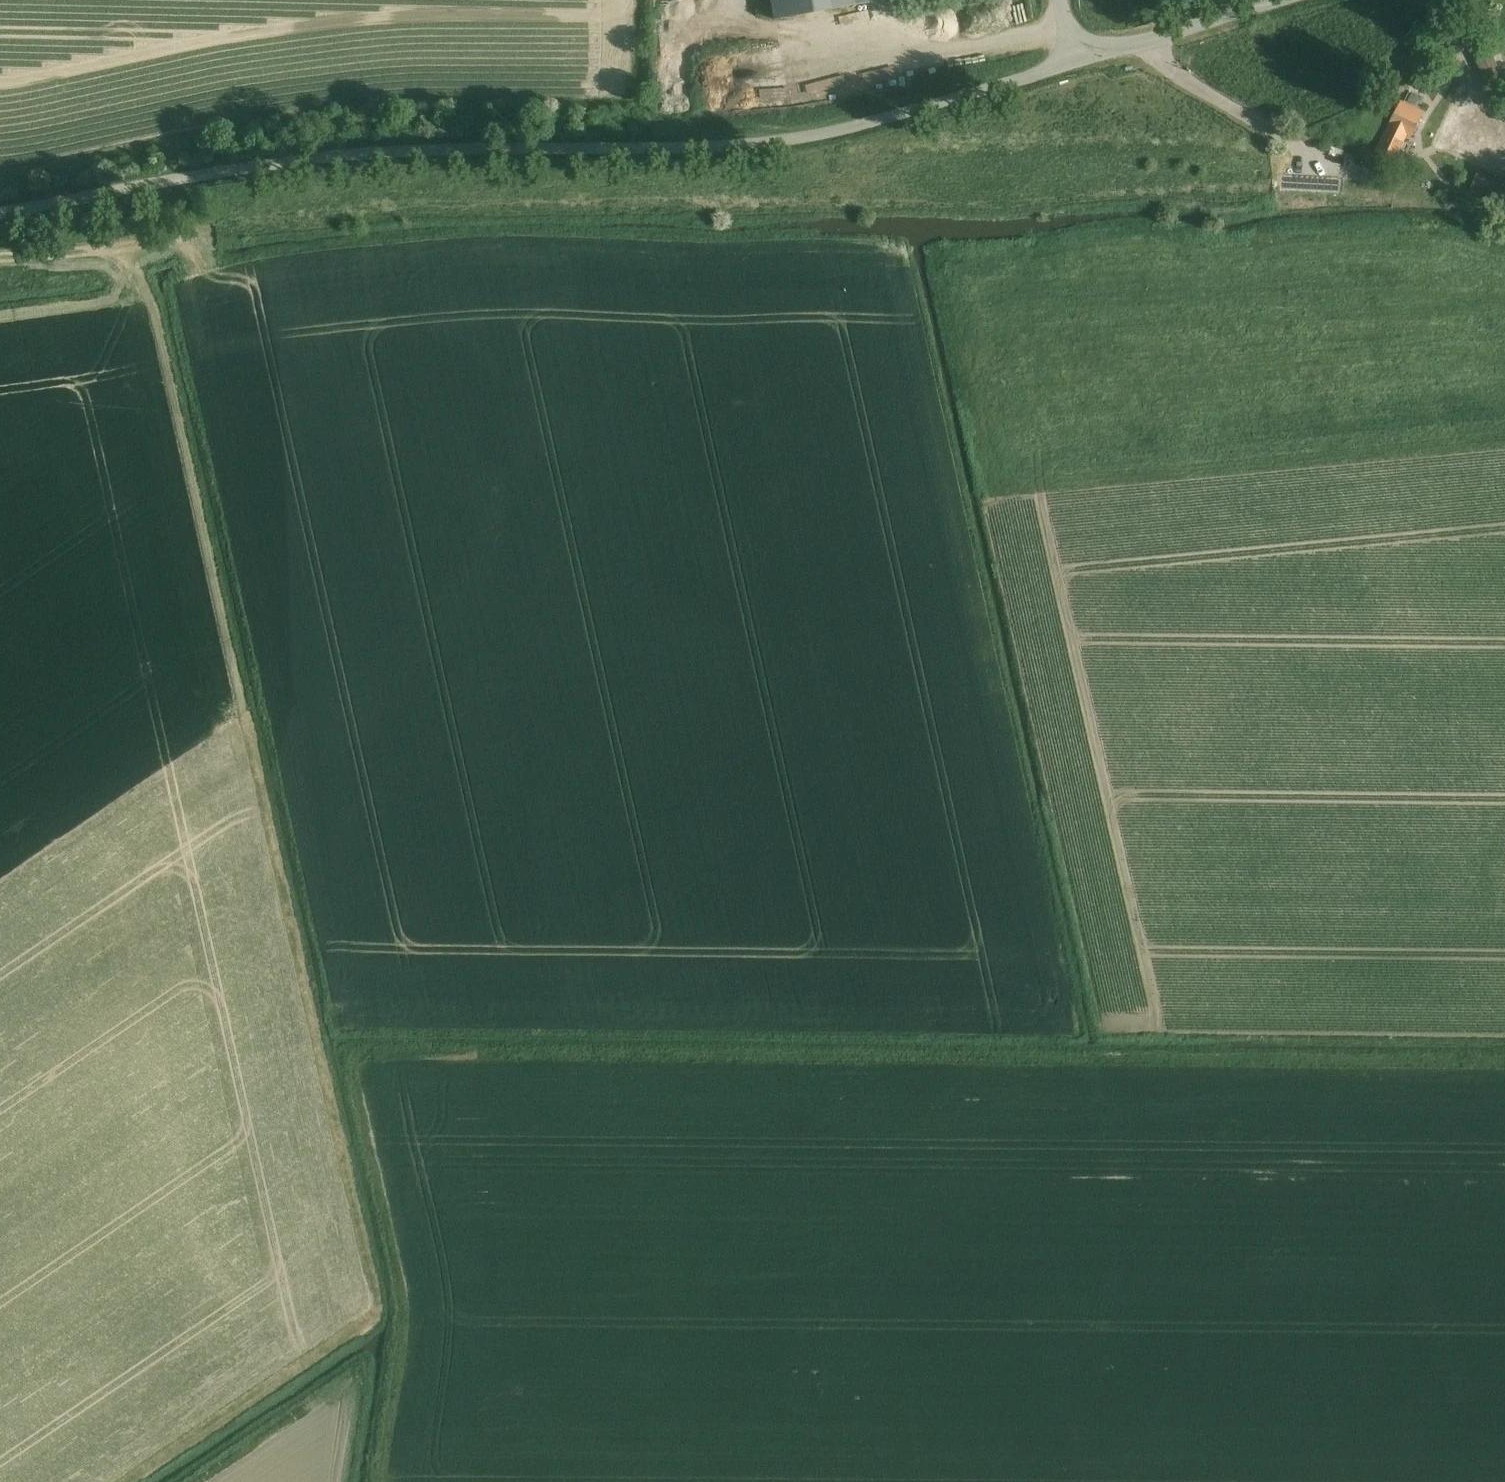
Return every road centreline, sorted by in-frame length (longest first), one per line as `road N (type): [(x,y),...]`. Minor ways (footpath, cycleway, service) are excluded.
road 1 (unclassified): [(0,214),(363,153),(648,149),(819,134),(1071,60)]
road 2 (unclassified): [(1071,60),(1275,0)]

